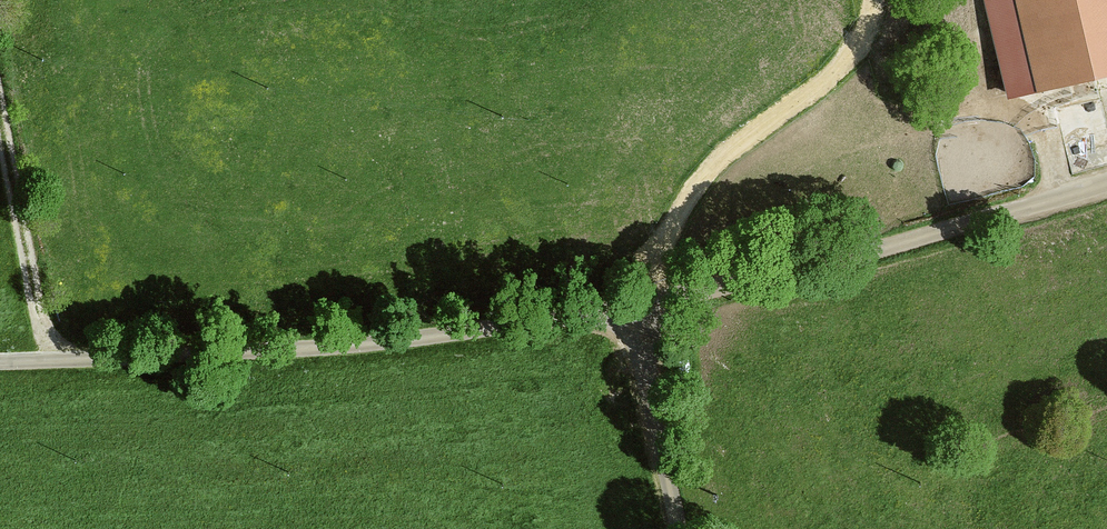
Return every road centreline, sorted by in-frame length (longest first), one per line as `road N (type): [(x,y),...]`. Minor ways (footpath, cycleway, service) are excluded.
road 1 (unclassified): [(1106,187),(631,311),(415,343),(0,365)]
road 2 (track): [(631,311),(715,165),(847,65),(874,0)]
road 3 (track): [(51,364),(0,115)]

